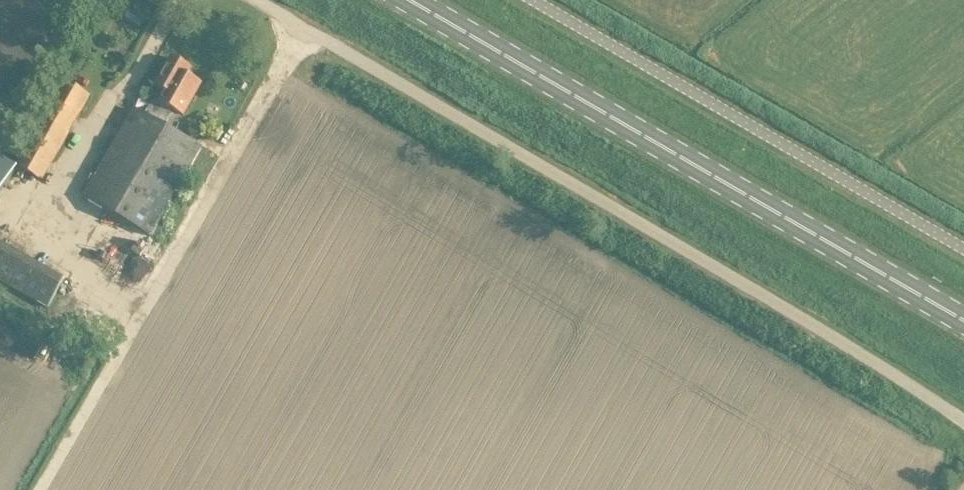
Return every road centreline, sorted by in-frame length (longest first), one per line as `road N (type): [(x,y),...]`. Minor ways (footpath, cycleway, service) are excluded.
road 1 (unclassified): [(963,420),(257,0)]
road 2 (secondary): [(963,319),(412,0)]
road 3 (unclassified): [(963,244),(540,0)]

